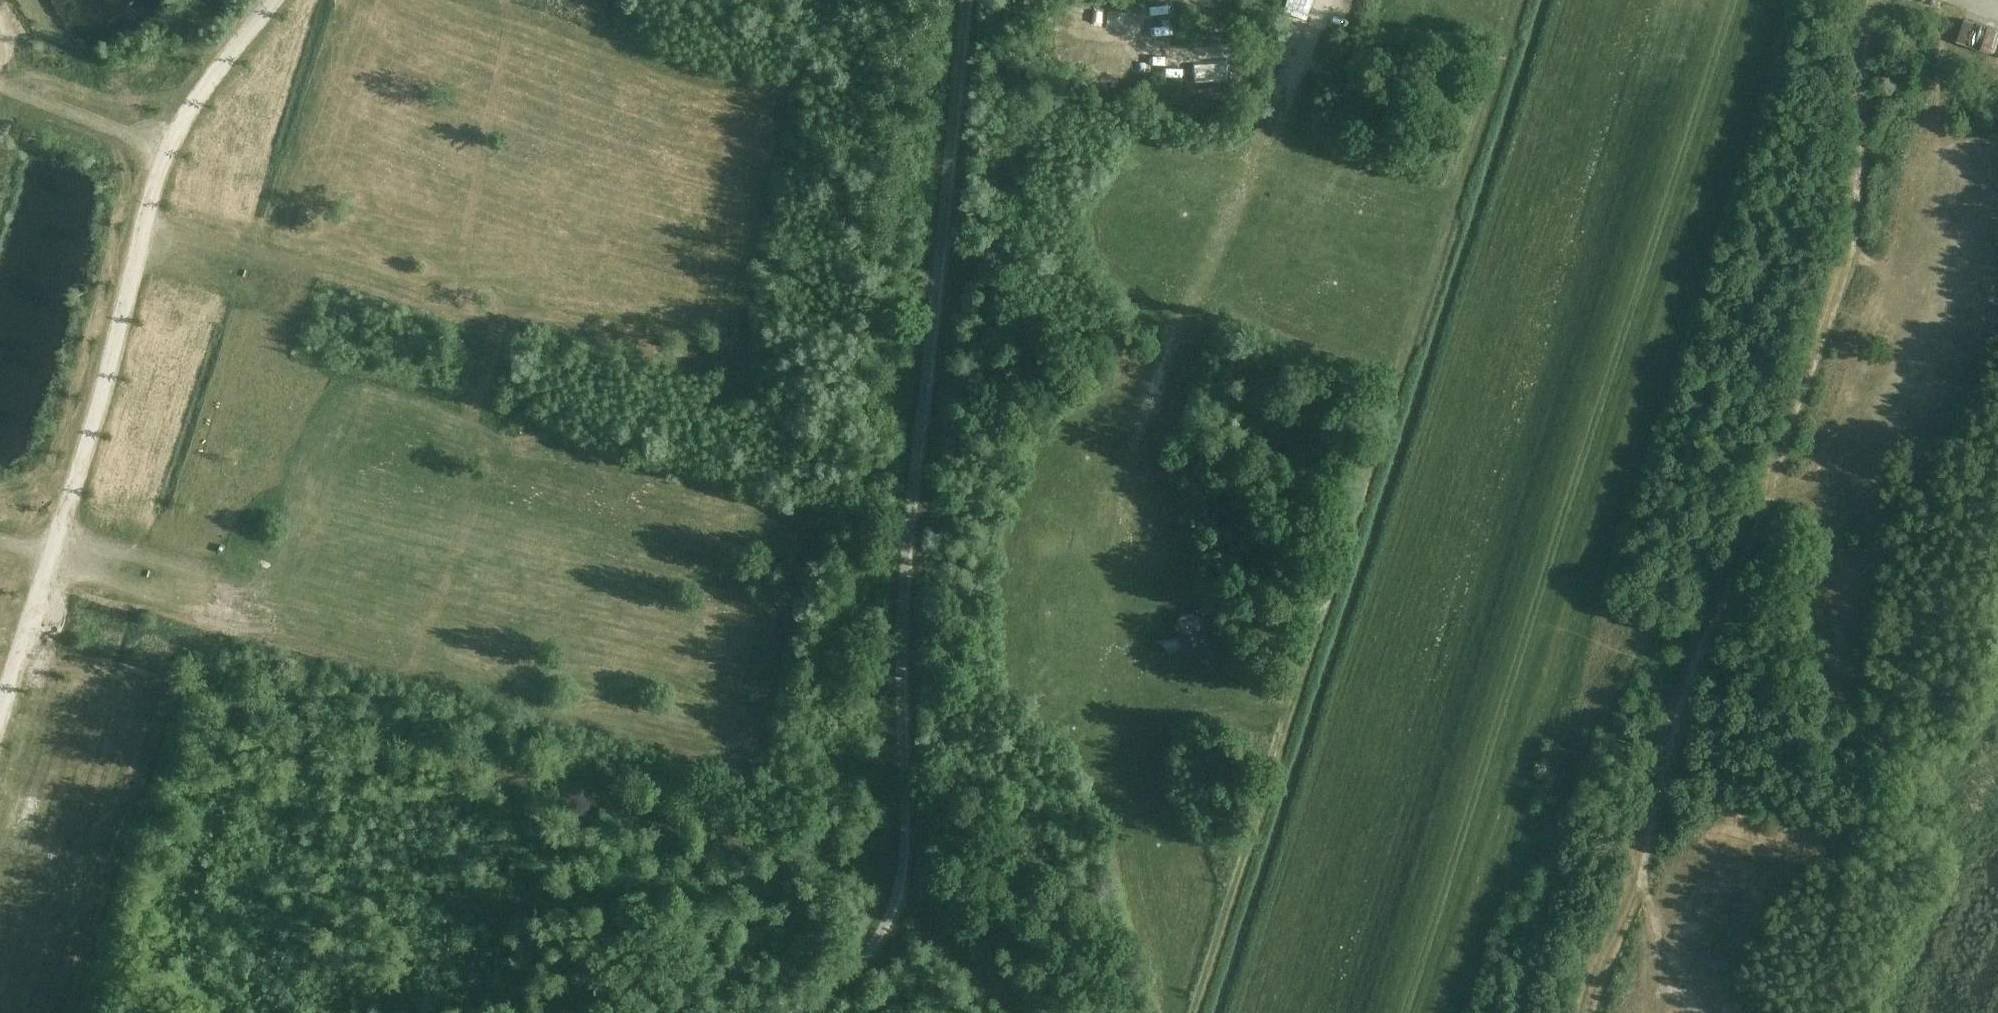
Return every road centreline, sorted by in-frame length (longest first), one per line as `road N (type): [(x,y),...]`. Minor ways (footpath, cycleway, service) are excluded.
road 1 (track): [(1884,0),(1866,59),(1865,214),(1689,678),(1637,892),(1589,1012)]
road 2 (track): [(17,648),(857,867),(898,891)]

